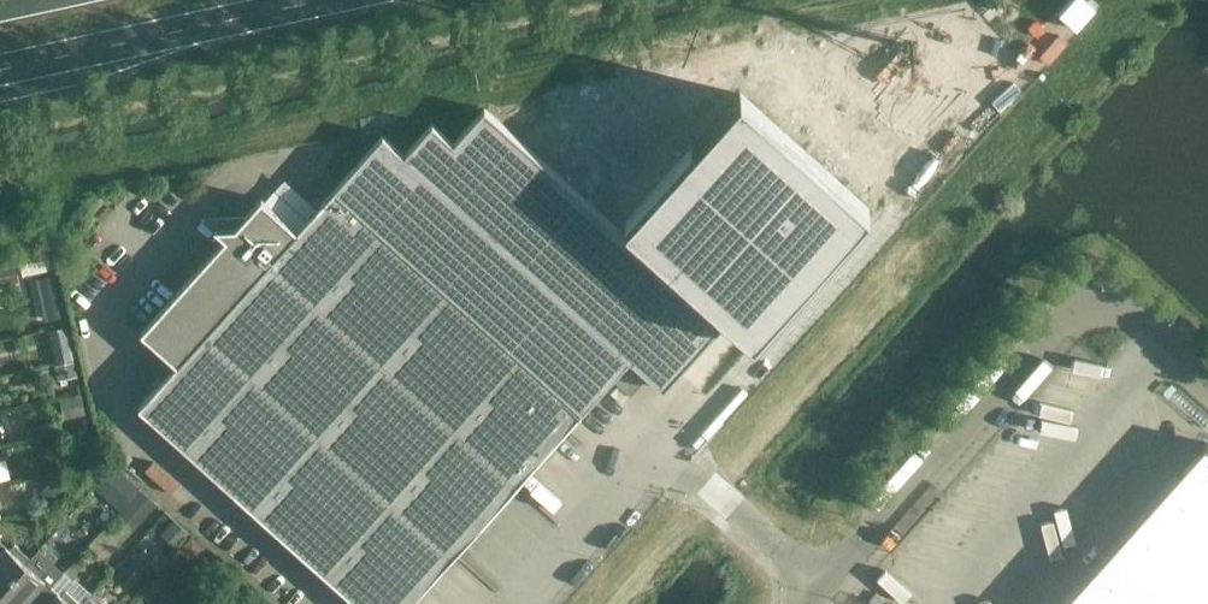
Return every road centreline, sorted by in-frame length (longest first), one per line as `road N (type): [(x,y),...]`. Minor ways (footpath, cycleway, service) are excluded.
road 1 (unclassified): [(1207,365),(1120,287),(1097,282),(1077,292),(800,603)]
road 2 (trunk): [(0,64),(293,0)]

